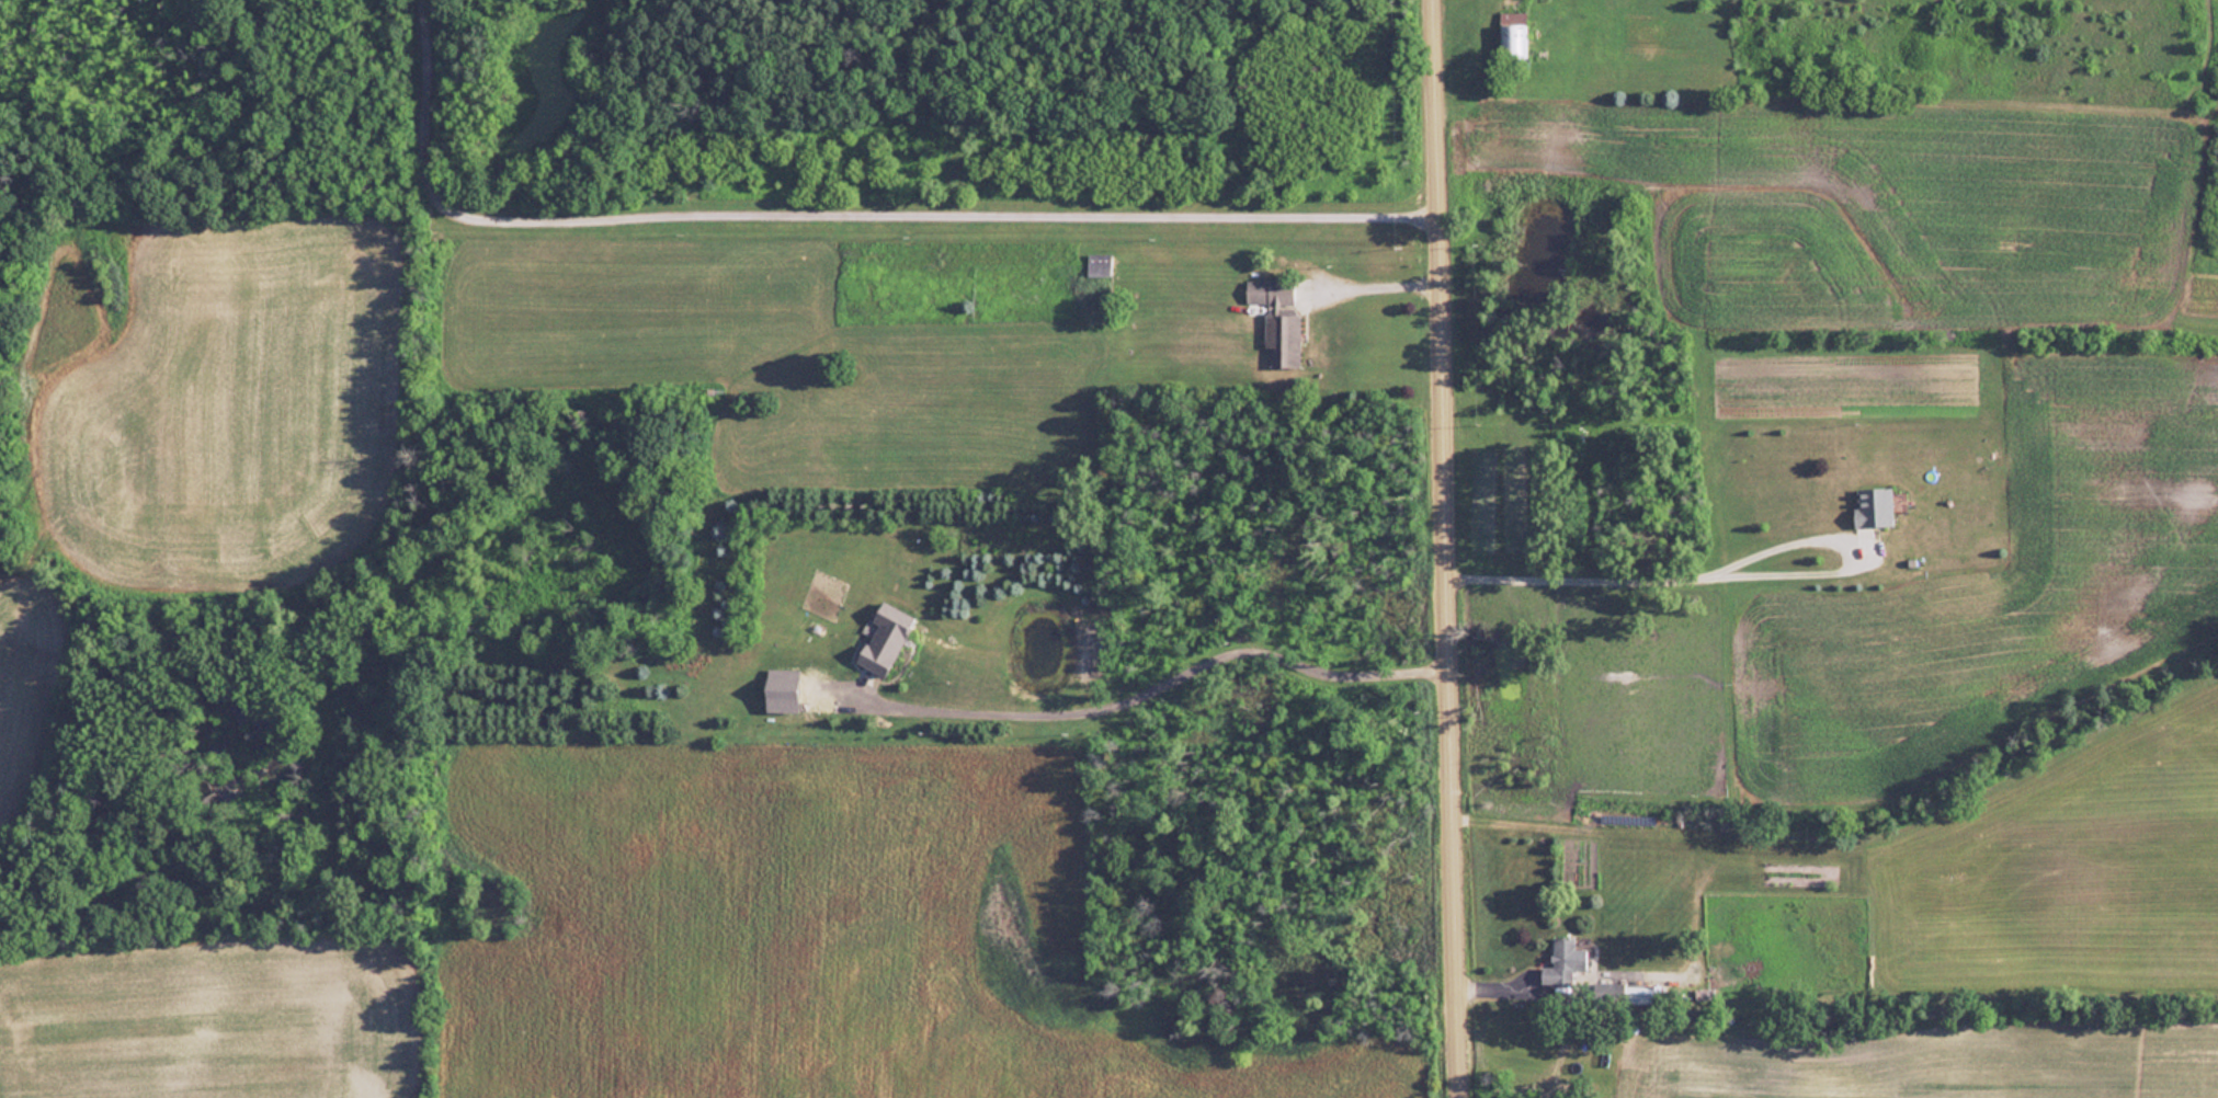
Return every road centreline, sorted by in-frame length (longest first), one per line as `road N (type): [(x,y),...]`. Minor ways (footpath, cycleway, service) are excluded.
road 1 (residential): [(1462,1097),(1437,0)]

